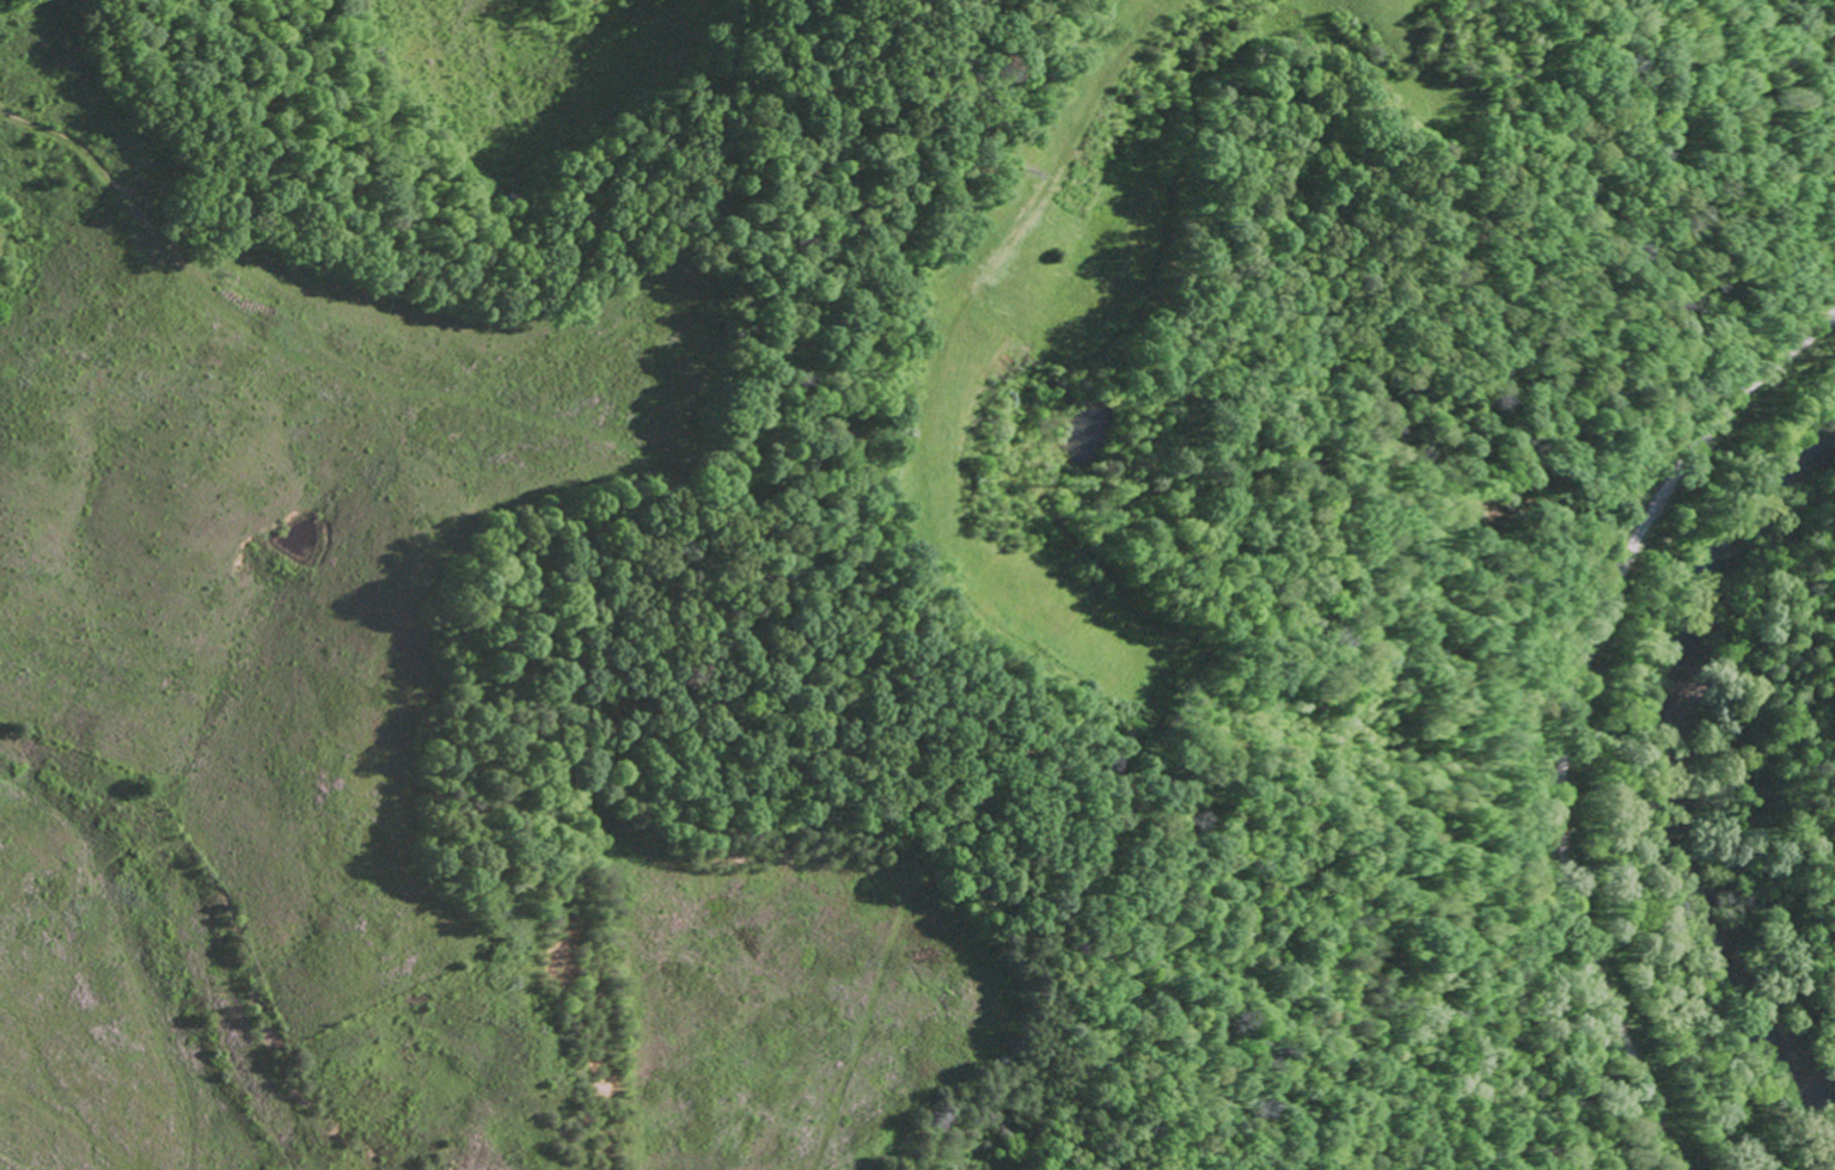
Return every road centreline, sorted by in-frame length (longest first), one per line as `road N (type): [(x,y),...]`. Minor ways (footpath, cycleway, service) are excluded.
road 1 (residential): [(1675,1169),(1579,939),(1564,876),(1567,733),(1595,619),(1683,461),(1731,404),(1834,314)]

